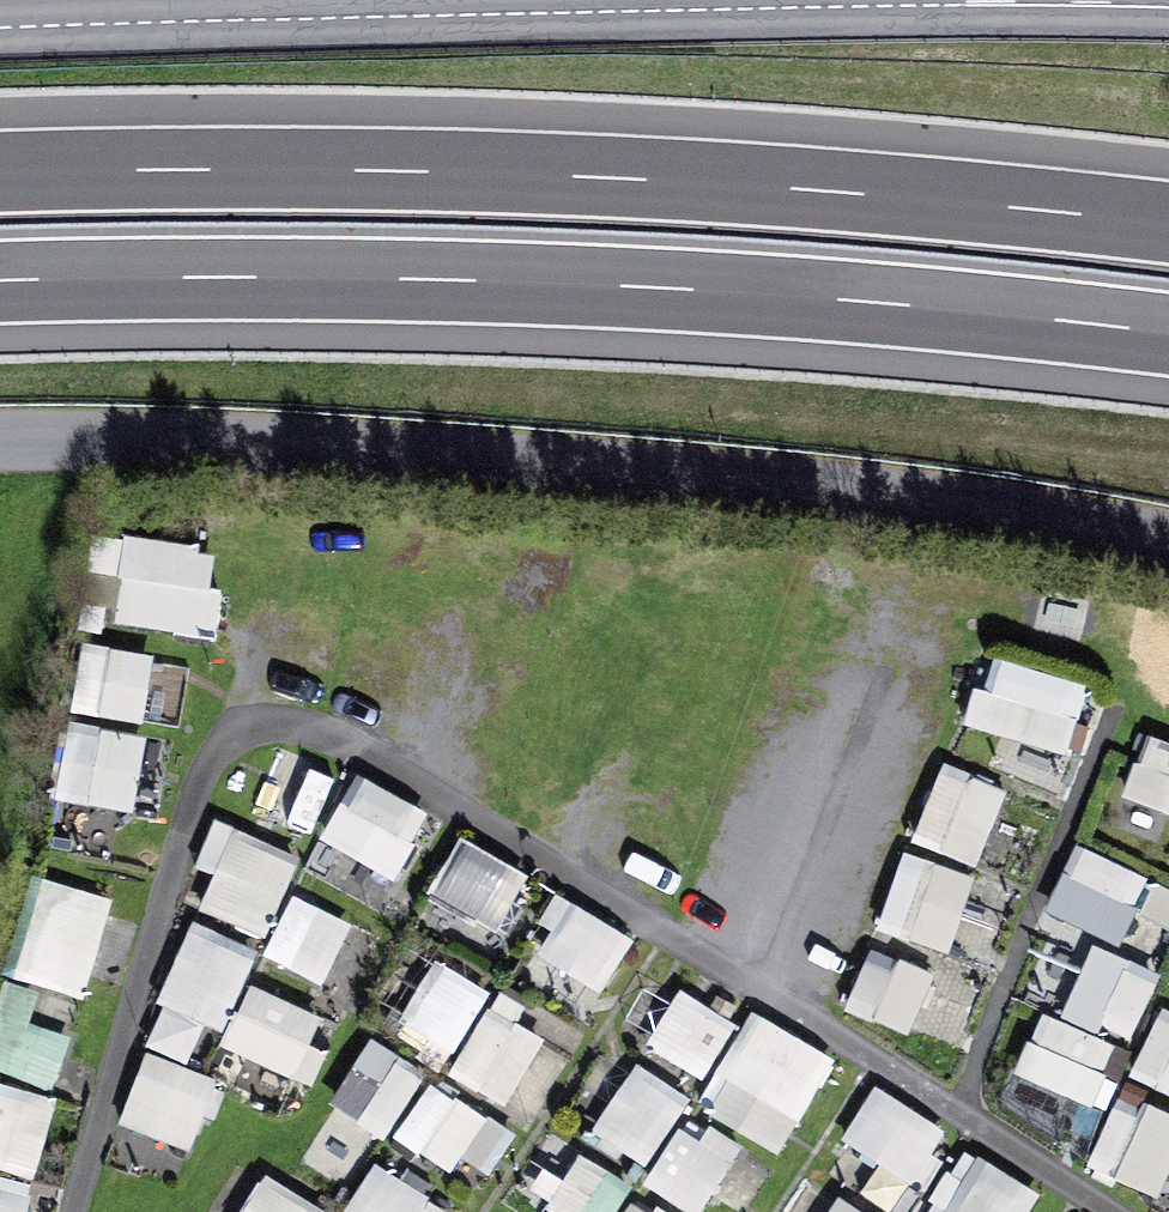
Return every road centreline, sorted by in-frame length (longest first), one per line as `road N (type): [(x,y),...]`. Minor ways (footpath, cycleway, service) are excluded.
road 1 (unclassified): [(1168,544),(926,504),(516,461),(0,446)]
road 2 (motorway): [(0,283),(482,282),(858,301),(1168,333)]
road 3 (motorway): [(1168,225),(859,193),(492,176),(0,173)]
road 4 (tertiary): [(1168,7),(983,4),(0,28)]

